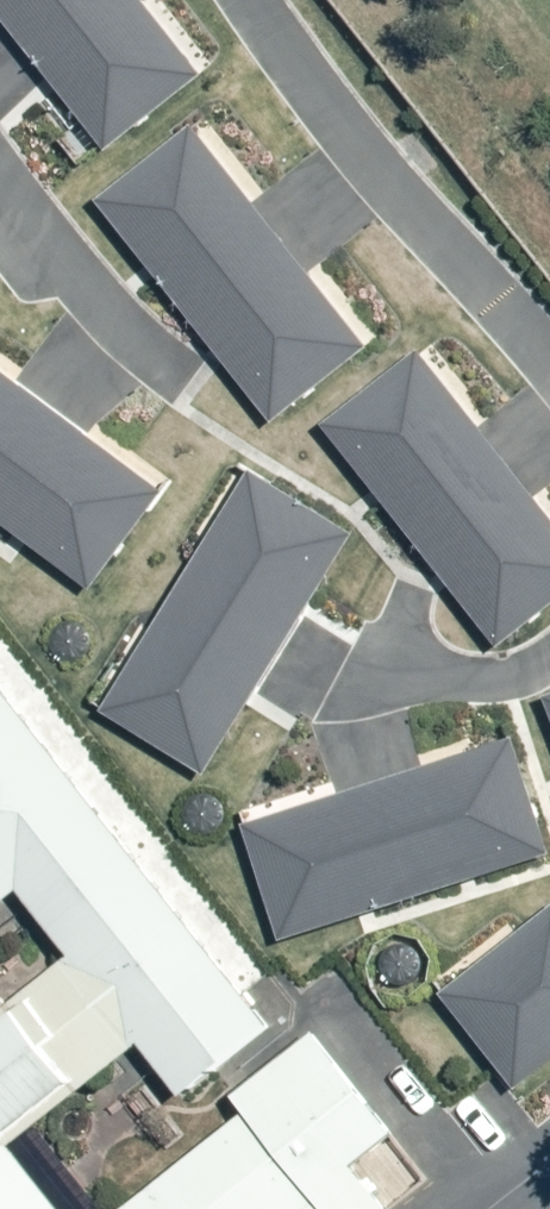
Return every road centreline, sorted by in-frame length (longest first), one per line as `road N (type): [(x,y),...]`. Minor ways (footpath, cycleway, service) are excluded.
road 1 (residential): [(251,0),(364,153),(549,374)]
road 2 (residential): [(0,172),(96,299),(168,367)]
road 3 (residential): [(549,664),(469,680),(385,676)]

